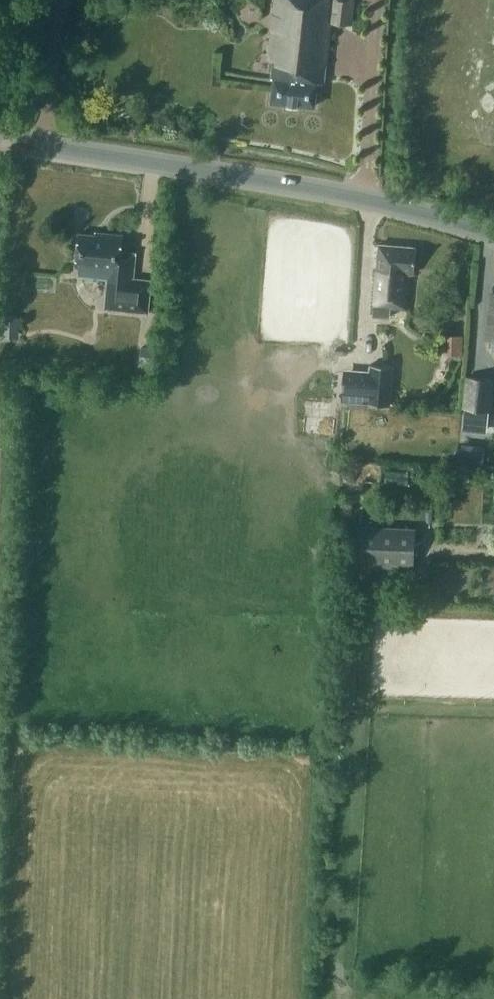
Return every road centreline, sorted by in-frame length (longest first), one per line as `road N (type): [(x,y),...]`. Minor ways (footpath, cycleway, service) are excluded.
road 1 (tertiary): [(493,235),(386,204),(0,140)]

